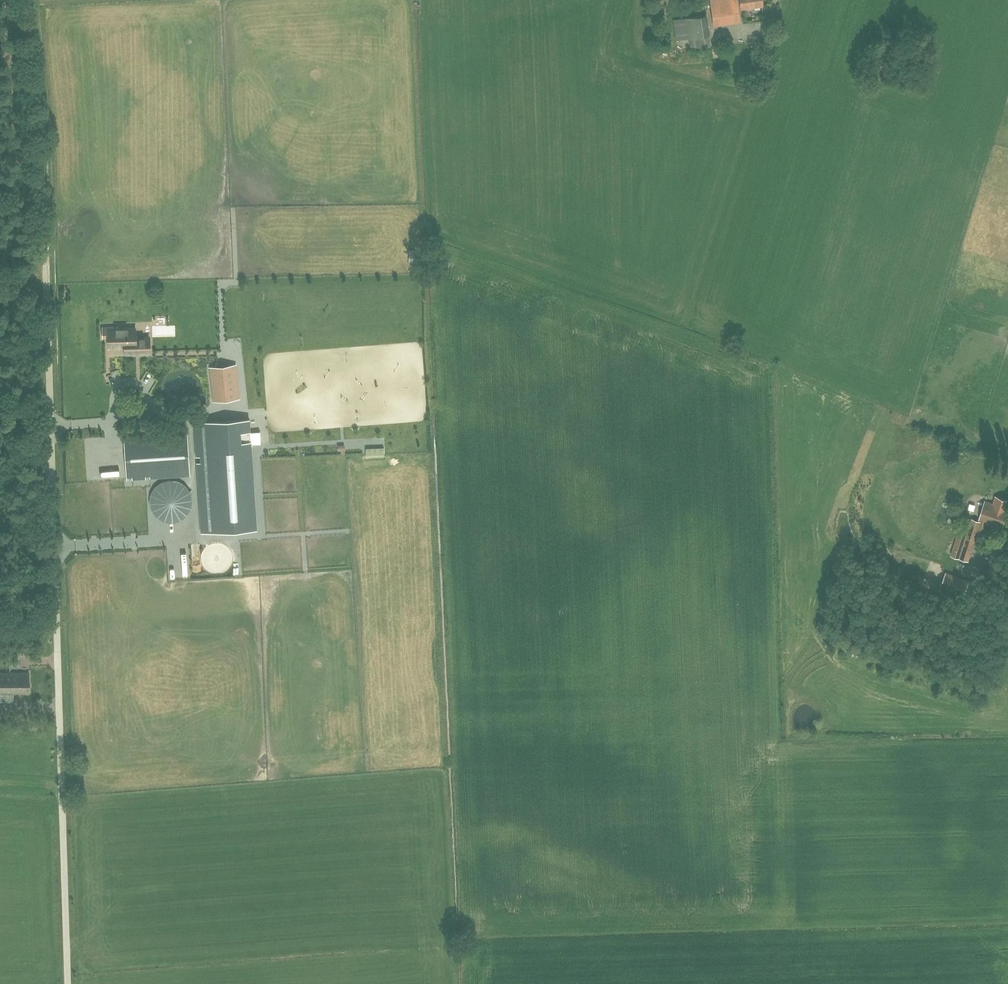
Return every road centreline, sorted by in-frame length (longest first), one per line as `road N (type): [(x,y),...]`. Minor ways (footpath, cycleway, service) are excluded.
road 1 (unclassified): [(69,983),(45,197)]
road 2 (track): [(45,197),(29,0)]

